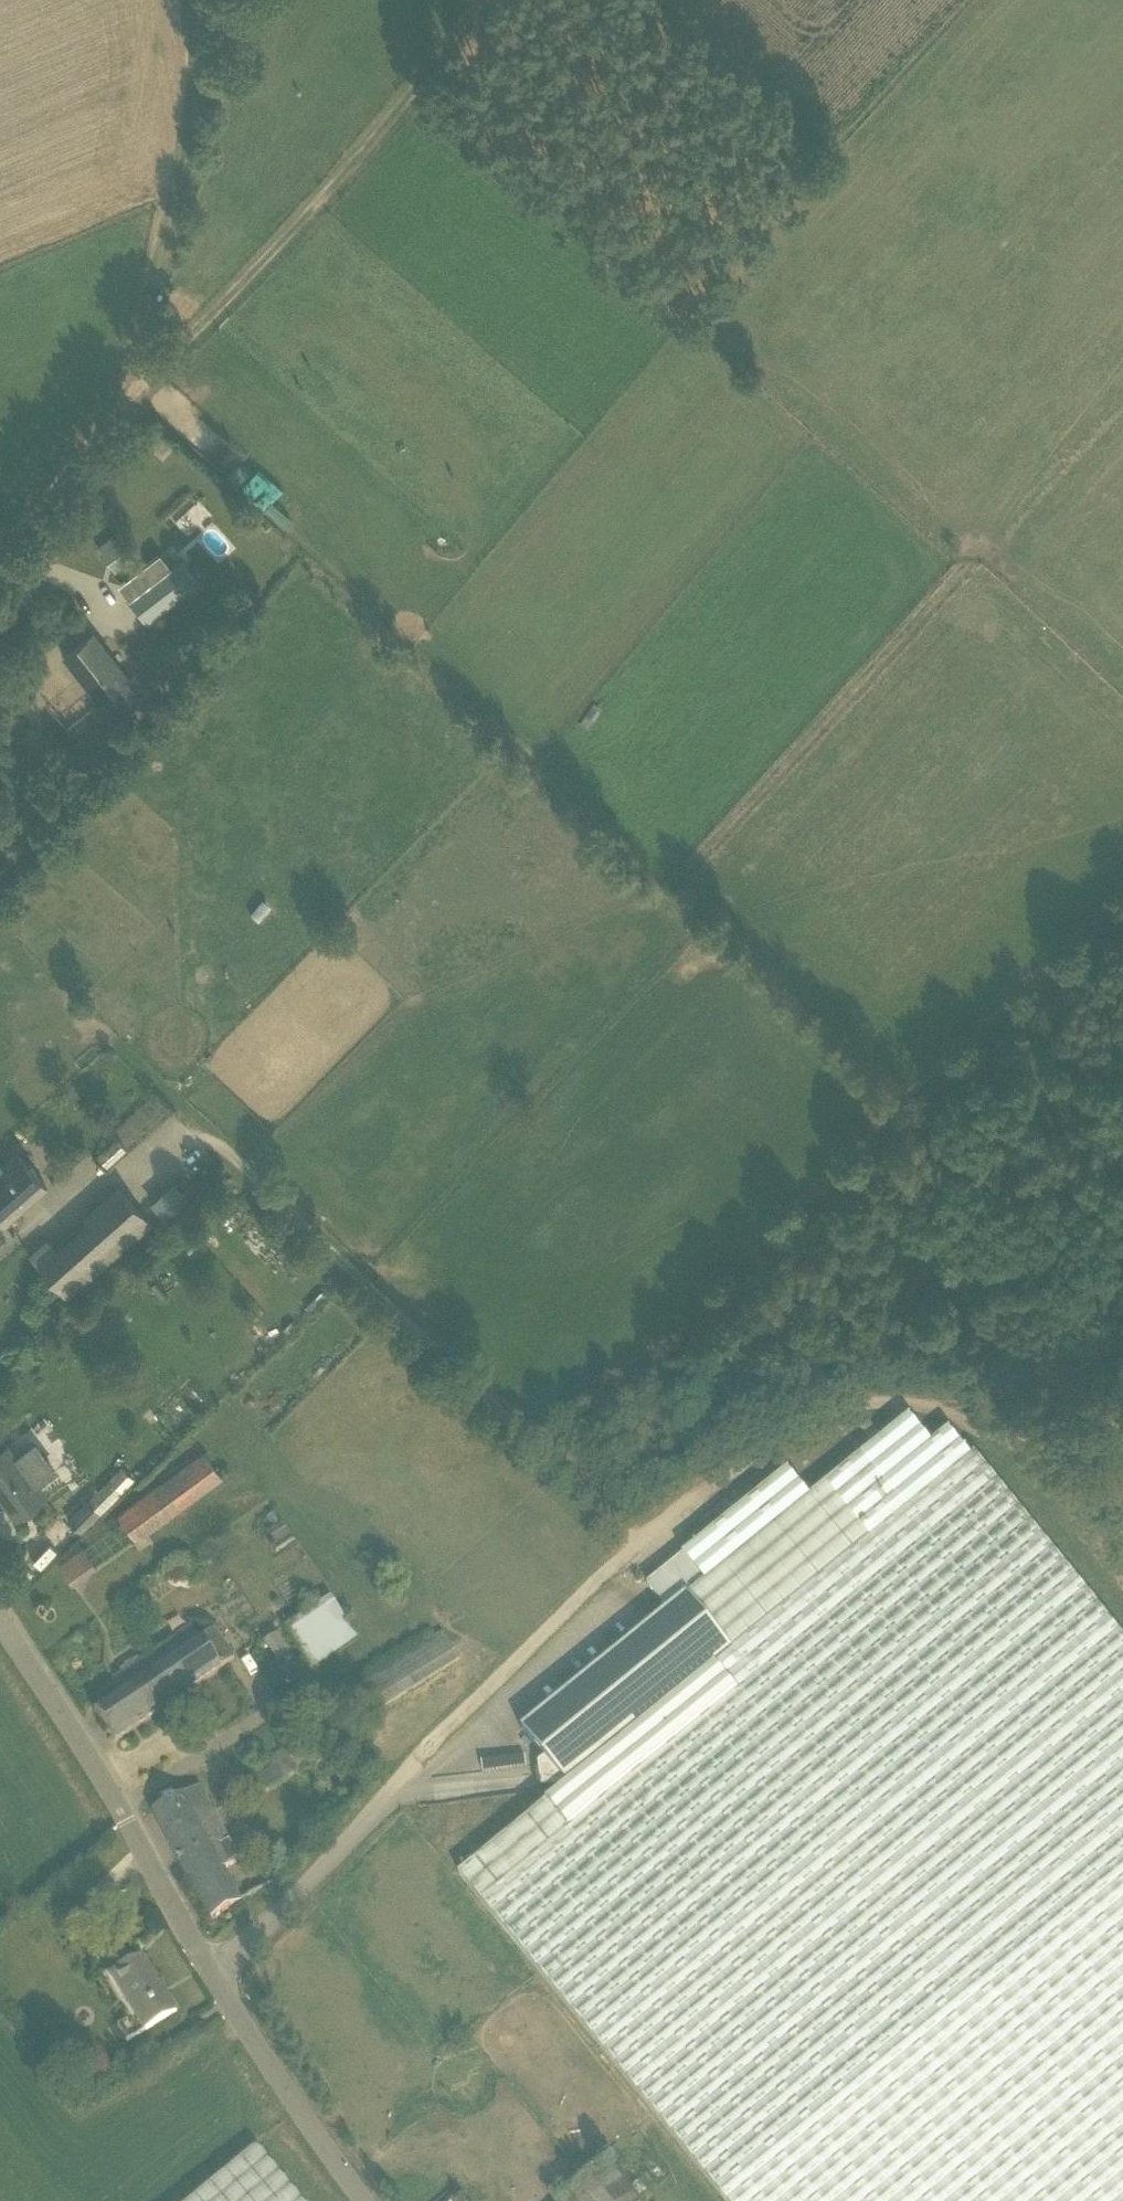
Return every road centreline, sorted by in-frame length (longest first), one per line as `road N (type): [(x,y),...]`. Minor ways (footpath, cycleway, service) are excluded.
road 1 (track): [(561,1466),(1122,938)]
road 2 (track): [(652,1544),(781,1432),(850,1400),(940,1395),(972,1420),(1005,1430),(1122,1414)]
road 3 (track): [(131,391),(319,206),(484,0)]
road 4 (track): [(561,1466),(208,1128)]
road 5 (unclassified): [(214,1977),(167,1913),(125,1822),(0,1617)]
road 6 (track): [(131,391),(188,174),(205,0)]
road 7 (track): [(421,1770),(652,1544)]
road 8 (unclassified): [(214,1977),(421,1770)]
road 9 (unclassified): [(369,2200),(214,1977)]
road 10 (track): [(1122,1612),(1006,1445),(1005,1430)]
road 11 (track): [(0,551),(131,391)]
road 12 (track): [(1122,1336),(1091,1369),(940,1395)]

